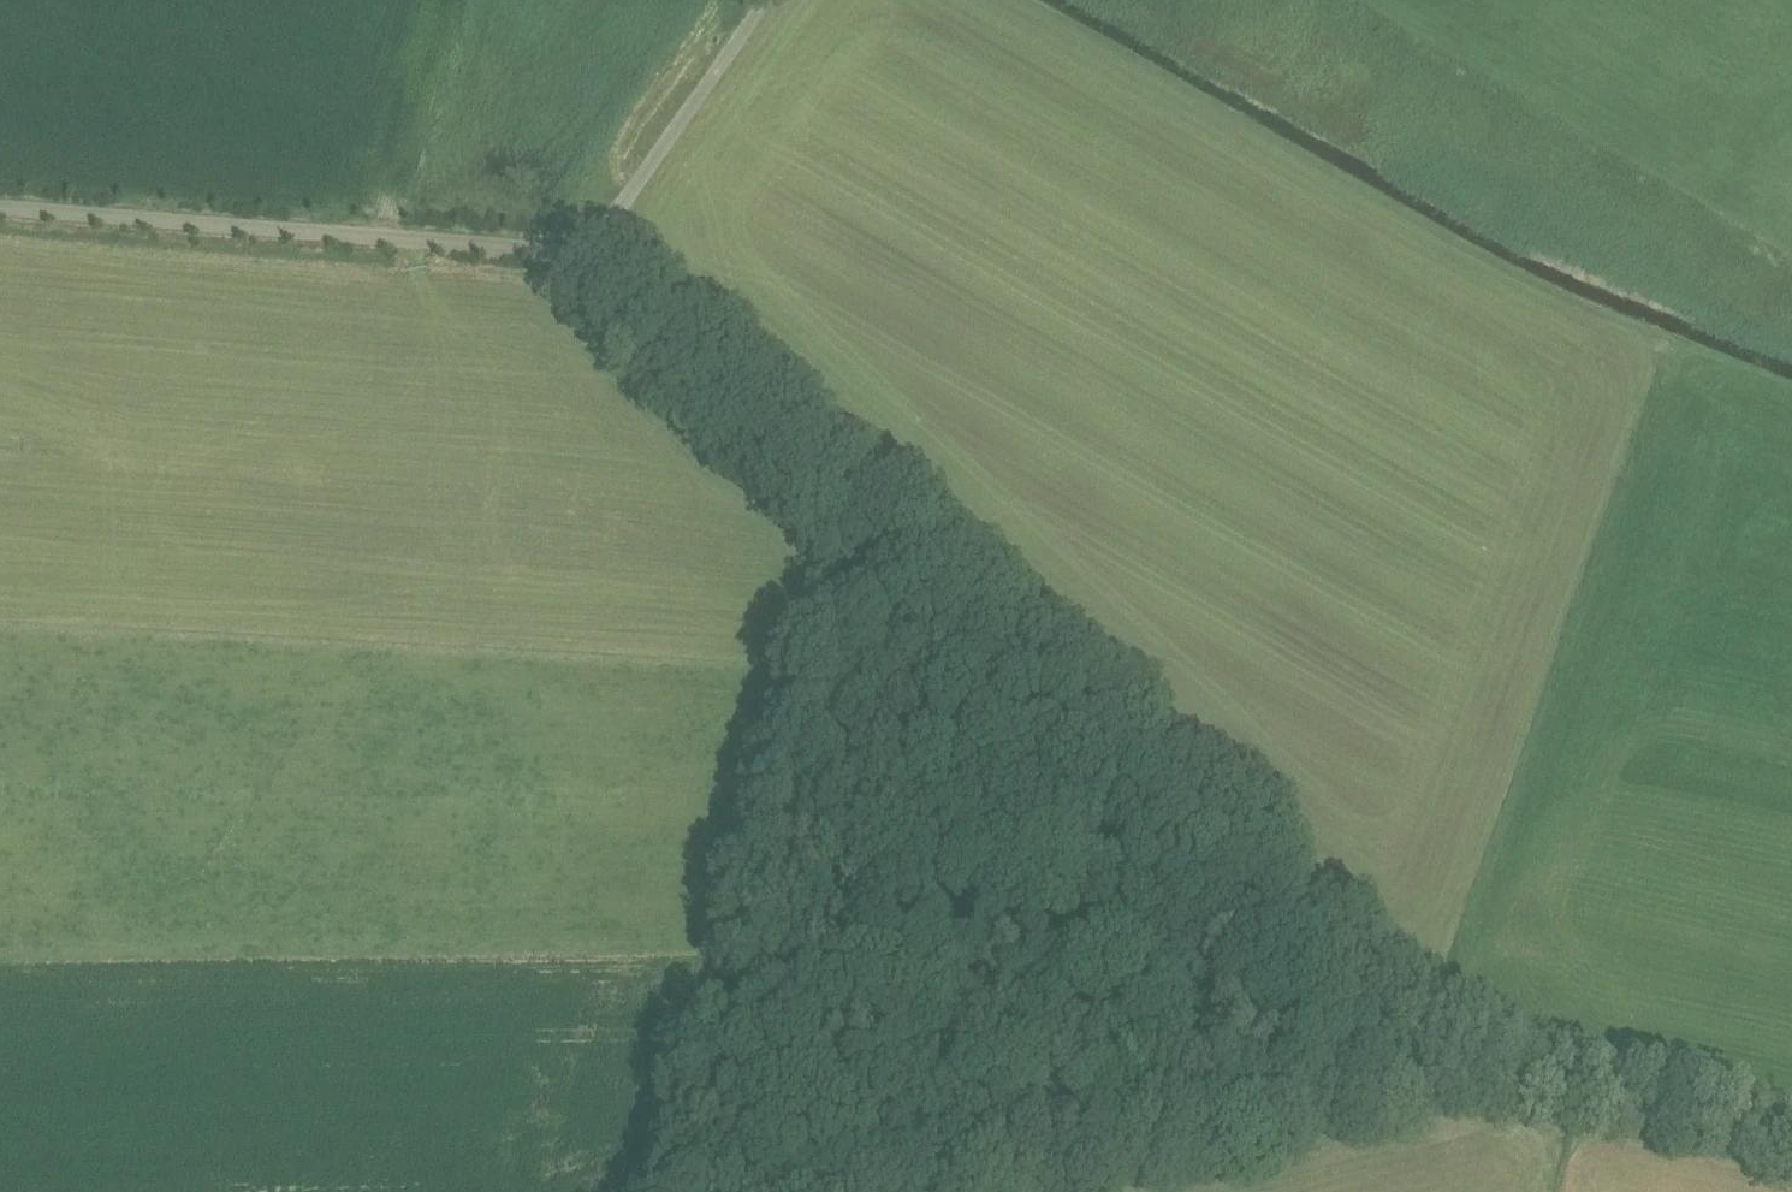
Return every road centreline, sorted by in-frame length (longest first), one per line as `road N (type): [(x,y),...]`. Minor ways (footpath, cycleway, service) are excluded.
road 1 (unclassified): [(1791,1139),(1477,1069),(581,259)]
road 2 (unclassified): [(581,259),(551,249),(0,207)]
road 3 (track): [(1477,1069),(1002,1191)]
road 4 (unclassified): [(581,259),(768,0)]

